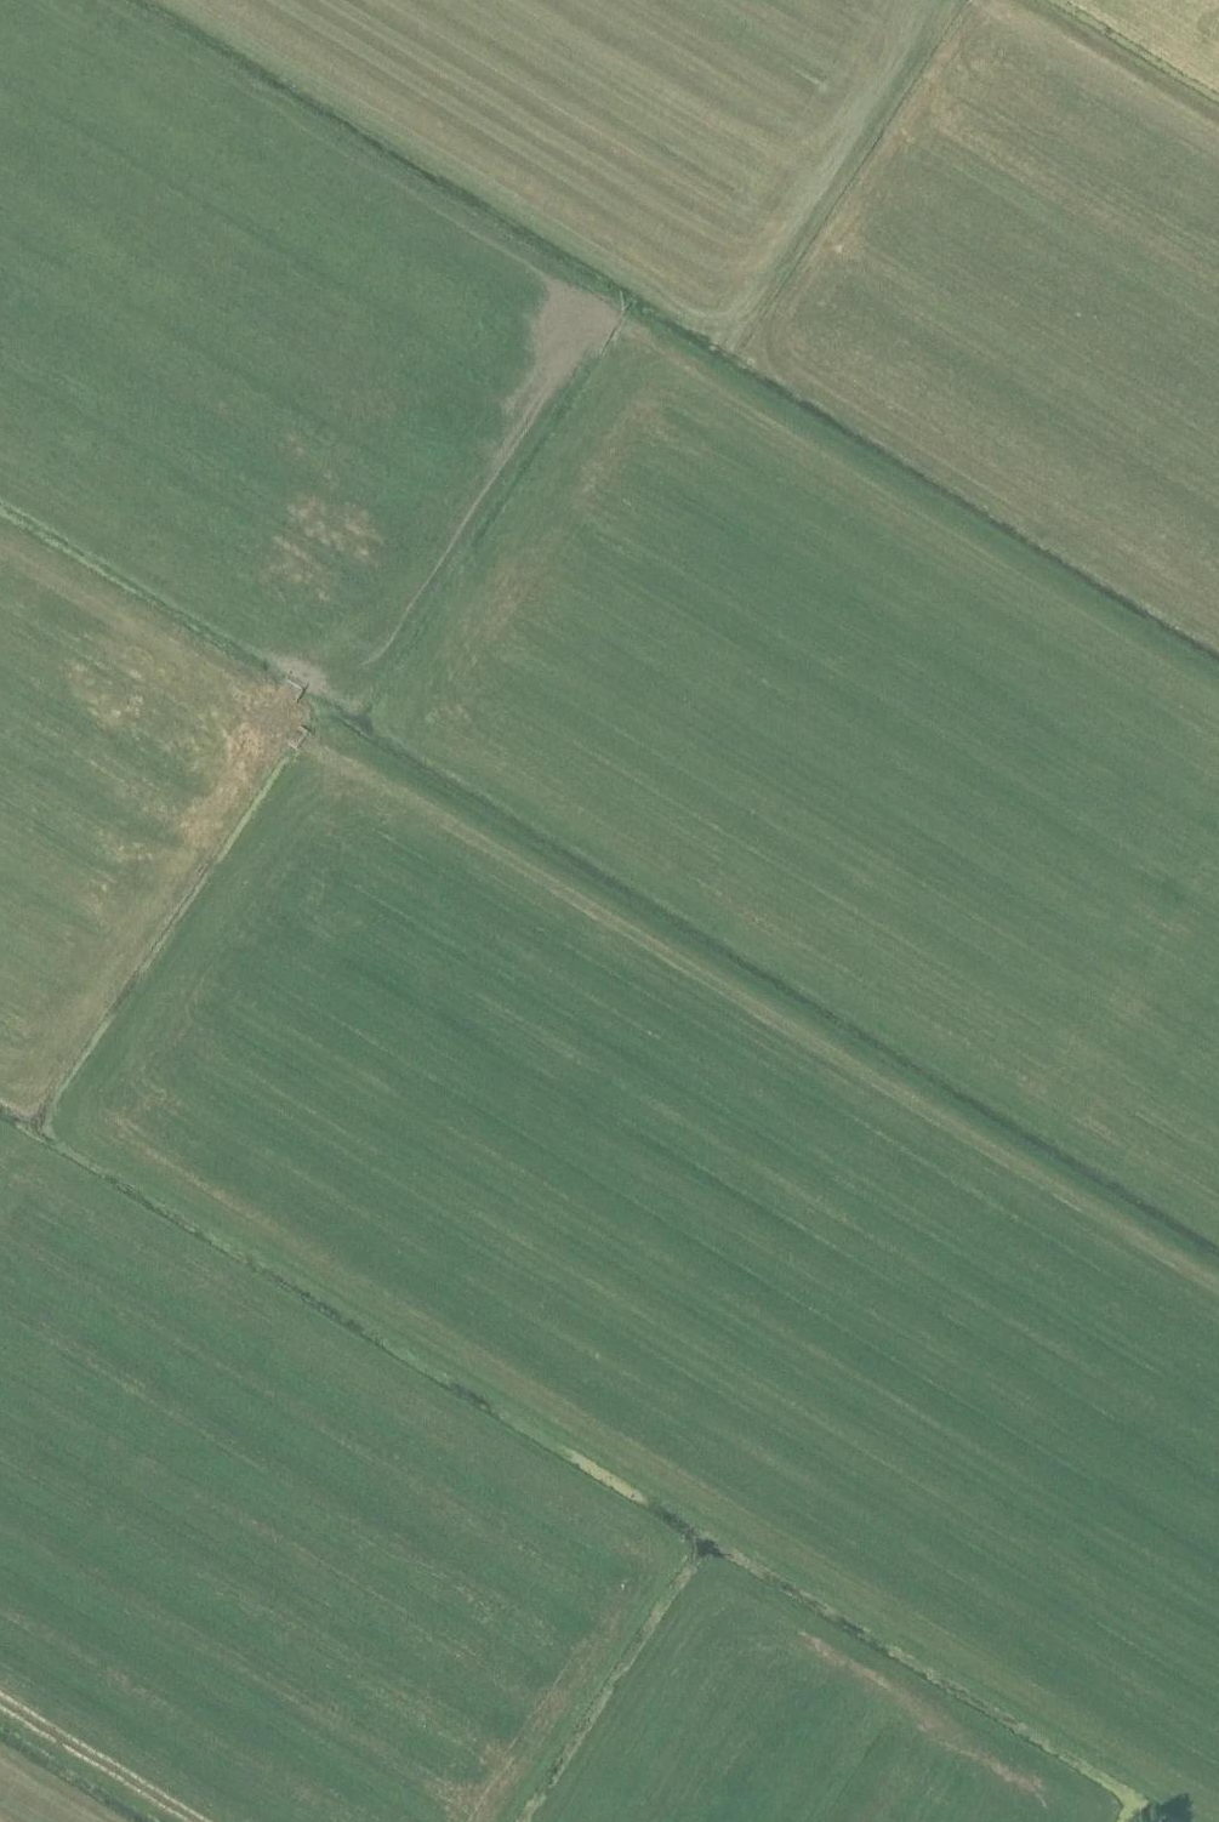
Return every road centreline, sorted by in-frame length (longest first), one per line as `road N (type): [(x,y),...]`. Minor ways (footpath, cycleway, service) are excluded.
road 1 (track): [(337,647),(275,720),(1218,1295)]
road 2 (track): [(204,1821),(0,1698)]

